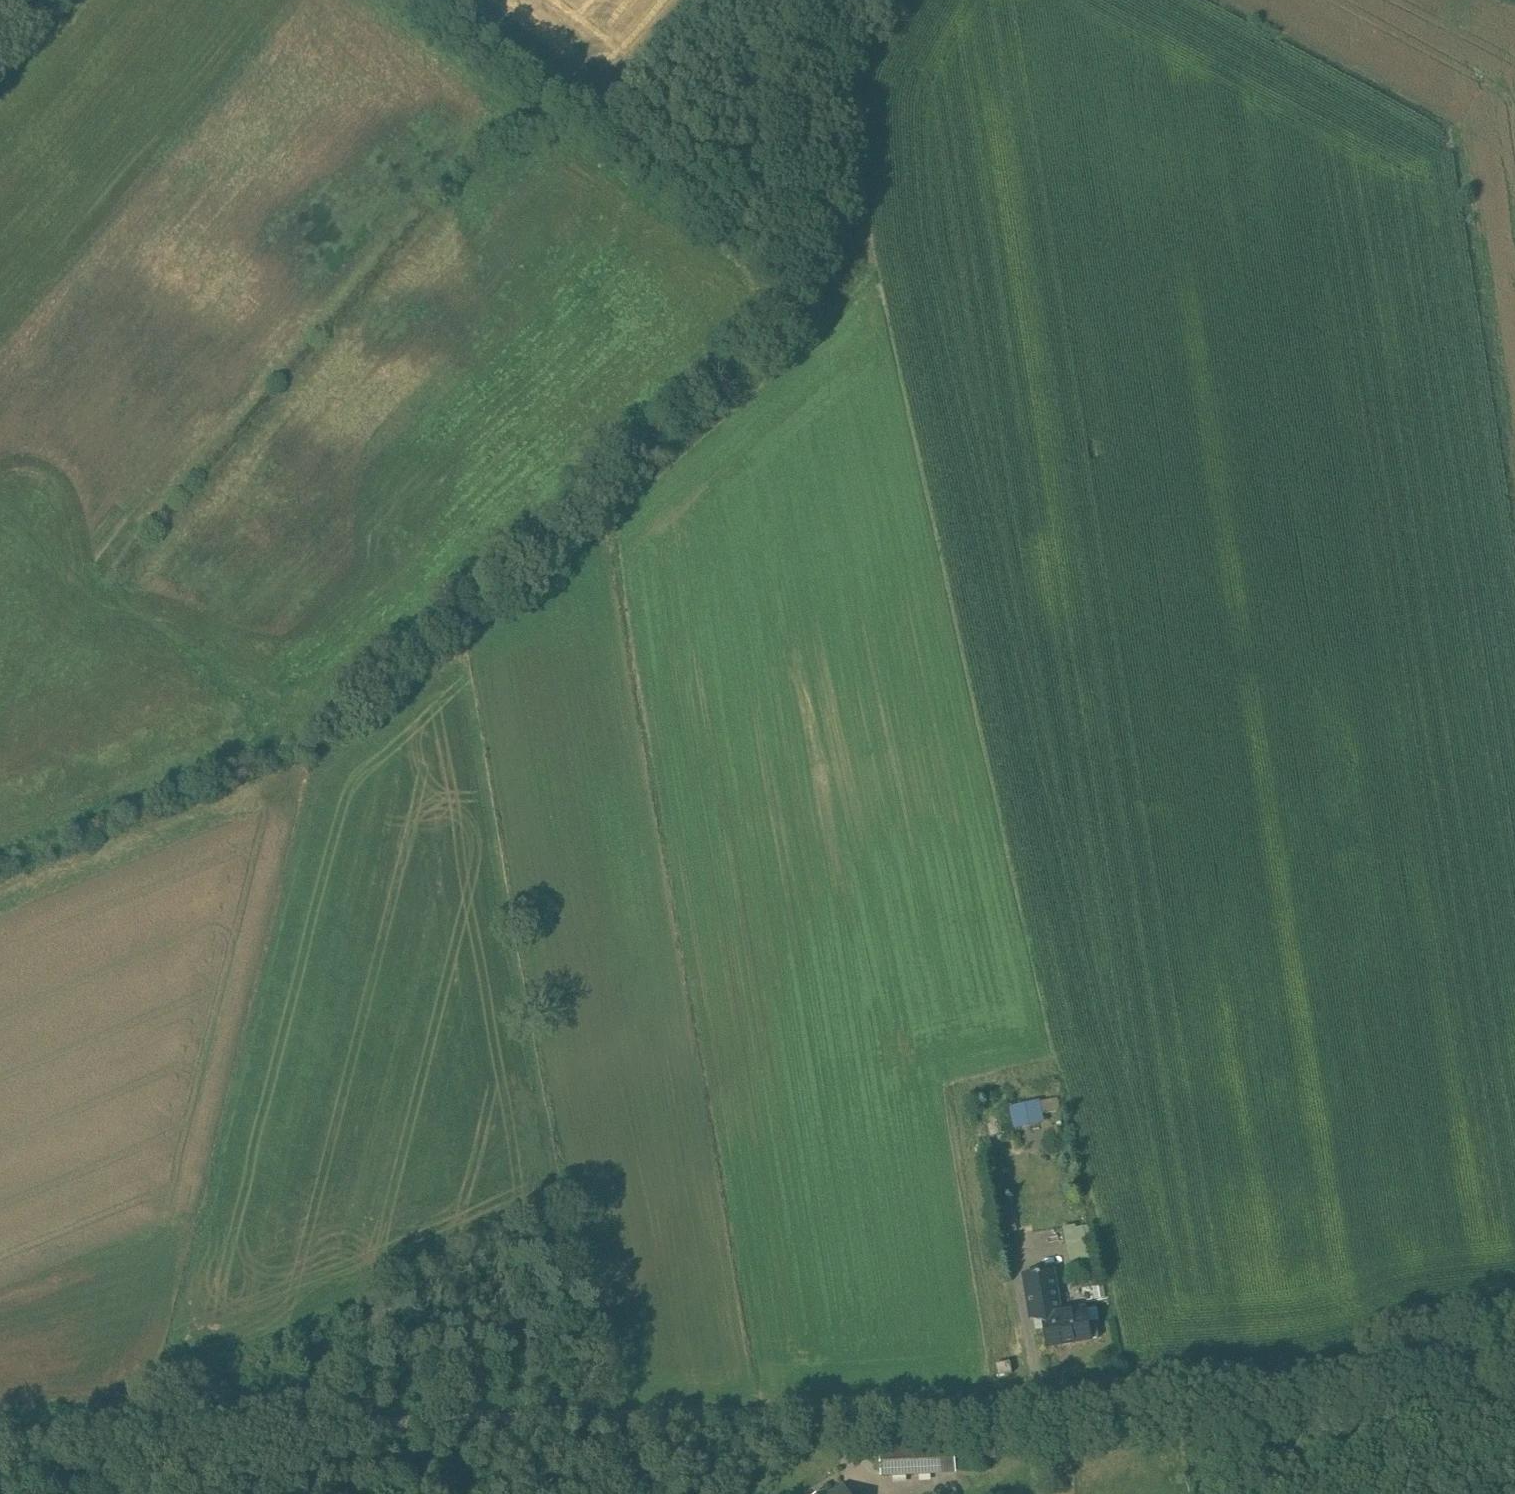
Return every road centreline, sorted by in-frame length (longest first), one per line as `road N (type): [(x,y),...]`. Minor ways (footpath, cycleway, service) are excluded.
road 1 (unclassified): [(1514,1351),(1040,1398),(0,1430)]

